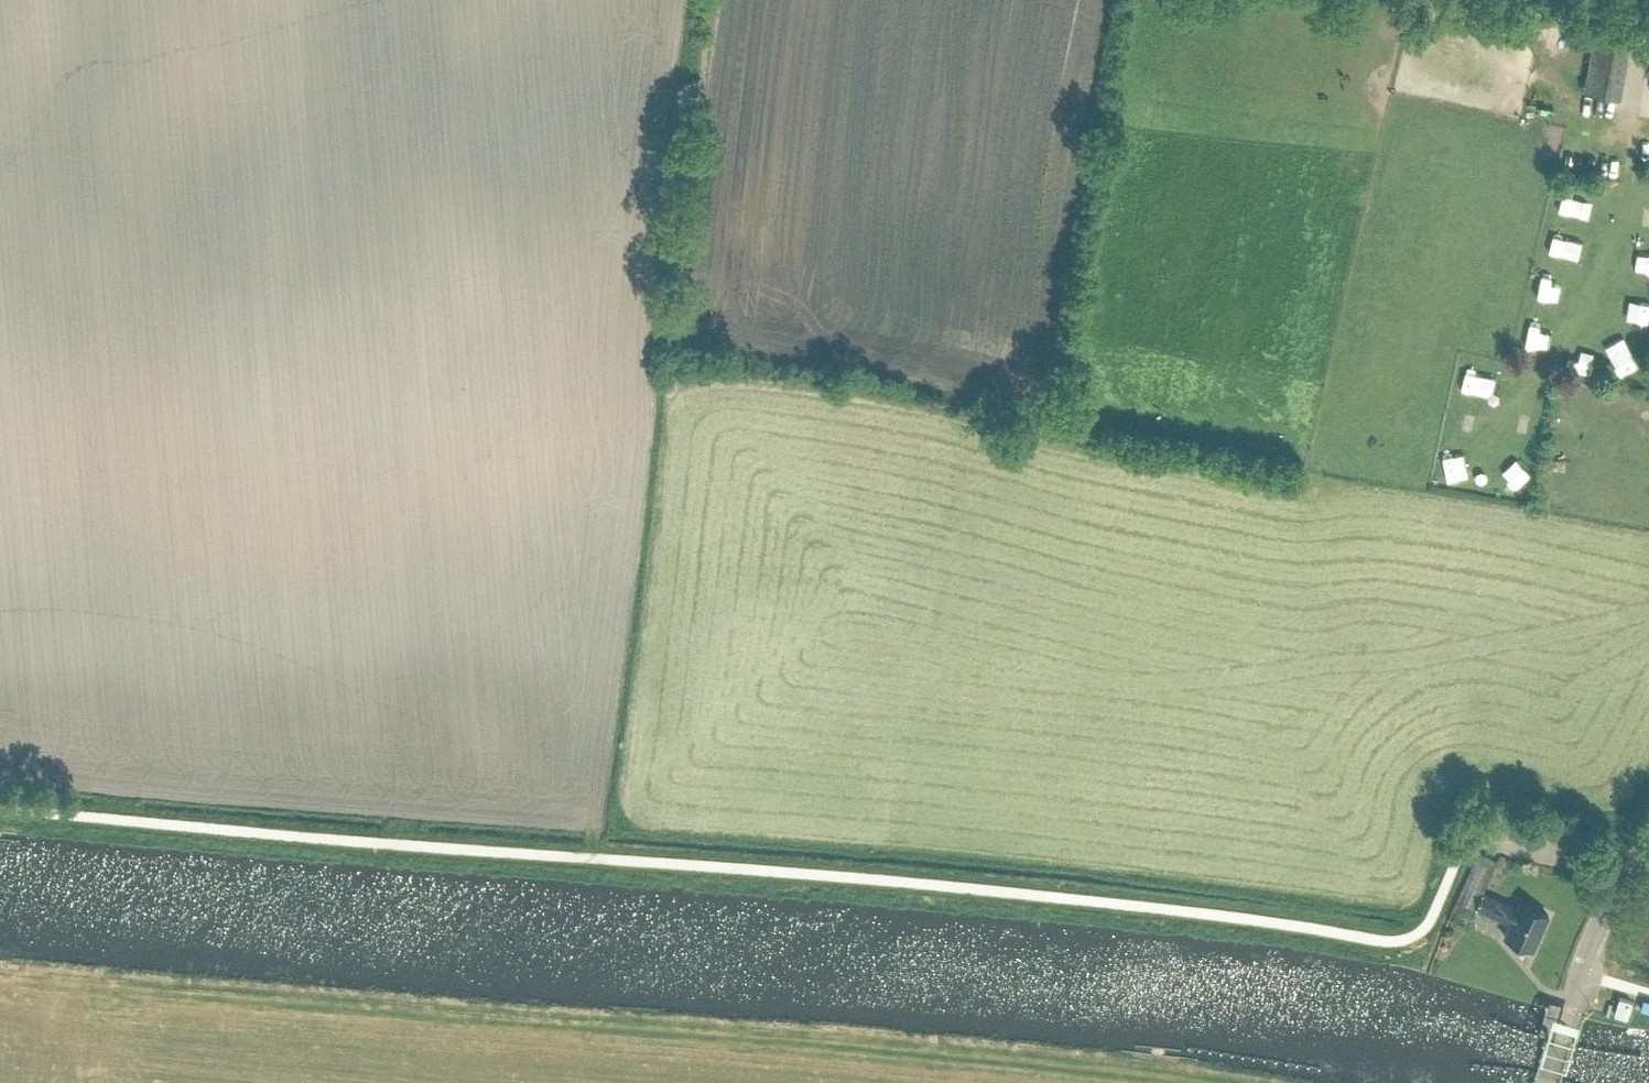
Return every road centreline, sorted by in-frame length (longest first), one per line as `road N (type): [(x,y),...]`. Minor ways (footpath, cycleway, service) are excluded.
road 1 (track): [(0,976),(903,1047),(1202,1082)]
road 2 (unclassified): [(1546,1082),(1583,959),(1625,872)]
road 3 (unclassified): [(1625,872),(1454,834)]

